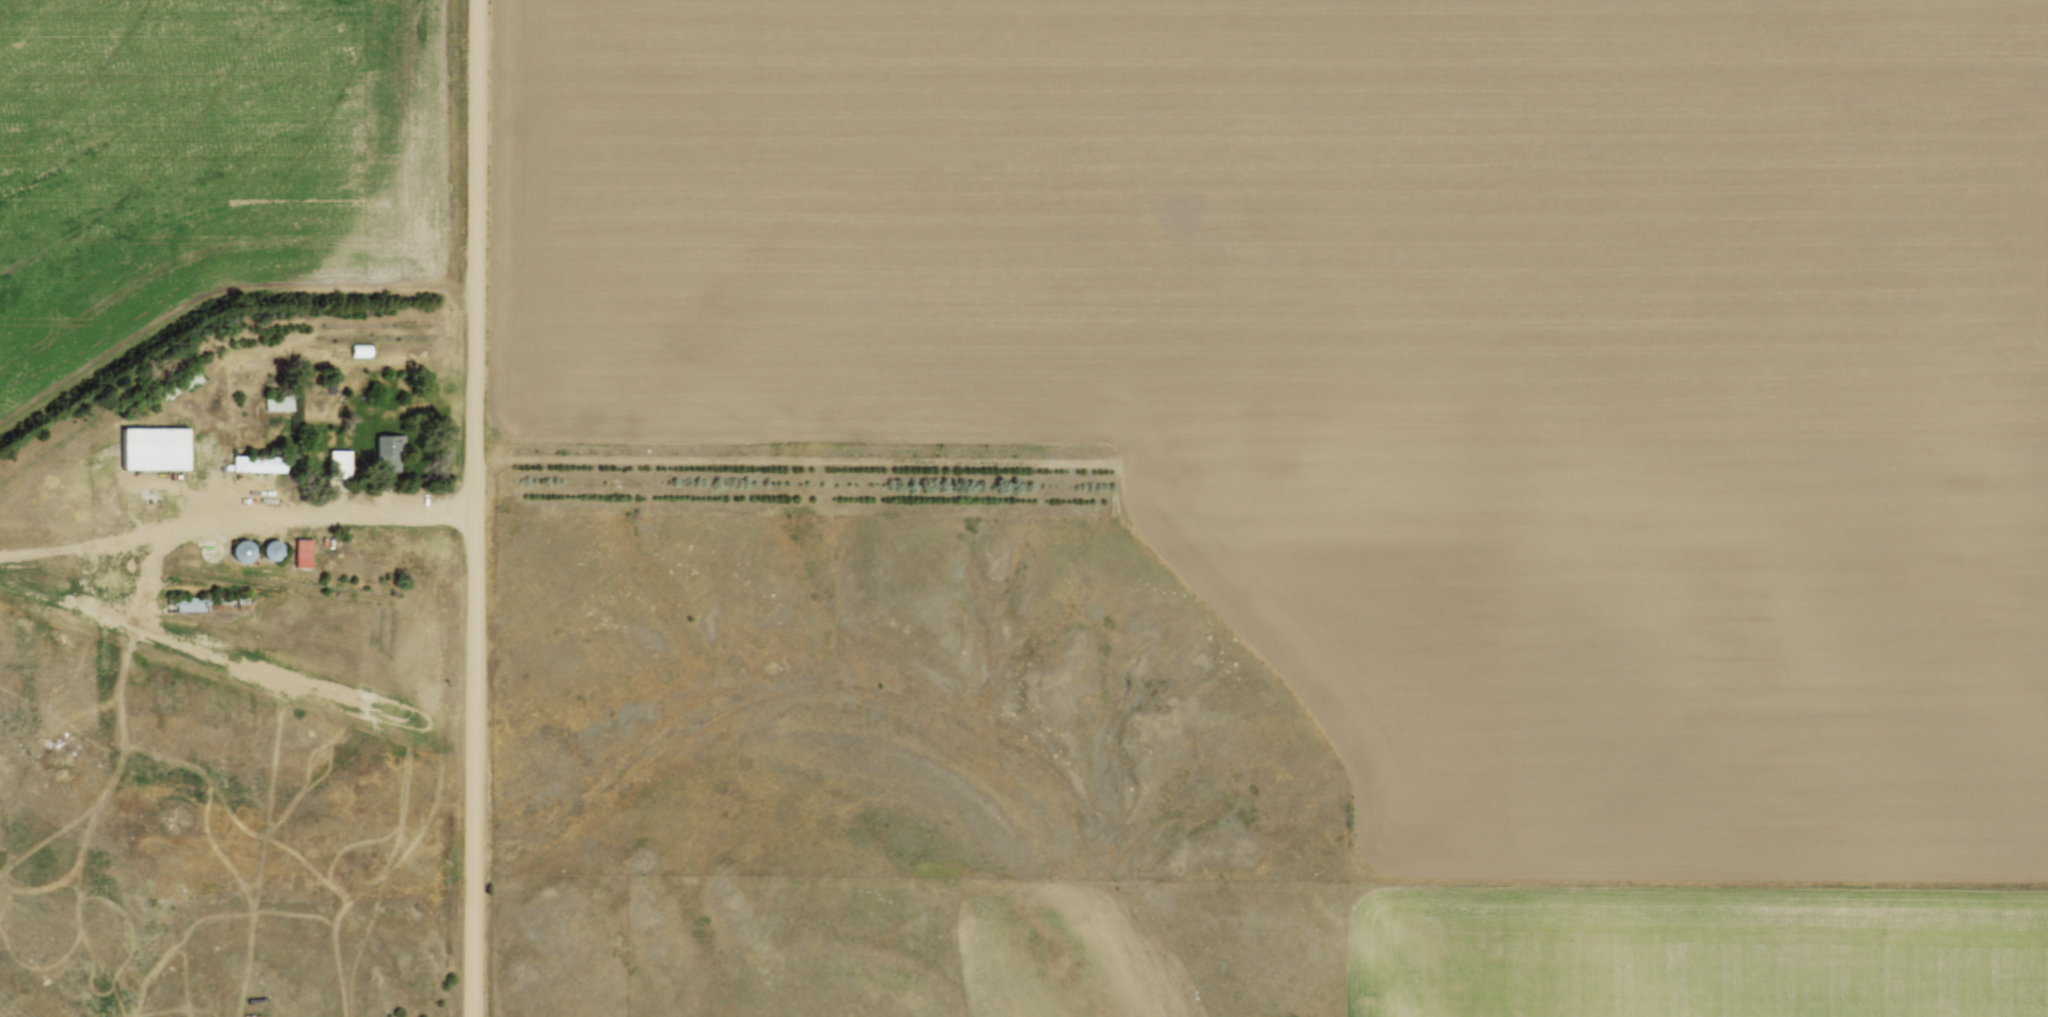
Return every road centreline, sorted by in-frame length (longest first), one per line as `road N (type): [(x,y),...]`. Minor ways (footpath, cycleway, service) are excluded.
road 1 (residential): [(475,1016),(478,0)]

